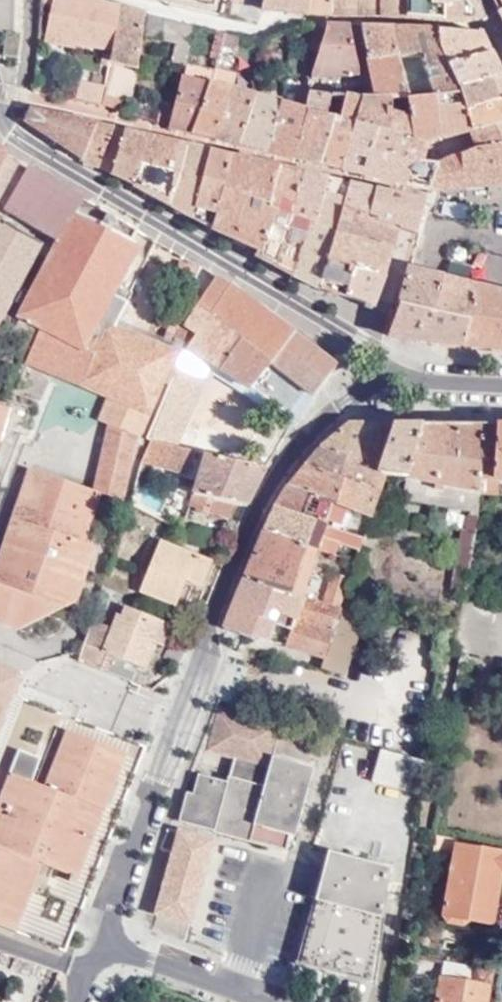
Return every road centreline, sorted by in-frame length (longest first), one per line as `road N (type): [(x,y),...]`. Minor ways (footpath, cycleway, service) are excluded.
road 1 (residential): [(370,368),(274,486),(110,936)]
road 2 (residential): [(370,368),(203,245),(0,128)]
road 3 (residential): [(501,135),(432,158),(370,368)]
road 4 (residential): [(110,936),(280,1001)]
road 5 (residential): [(501,378),(370,368)]

